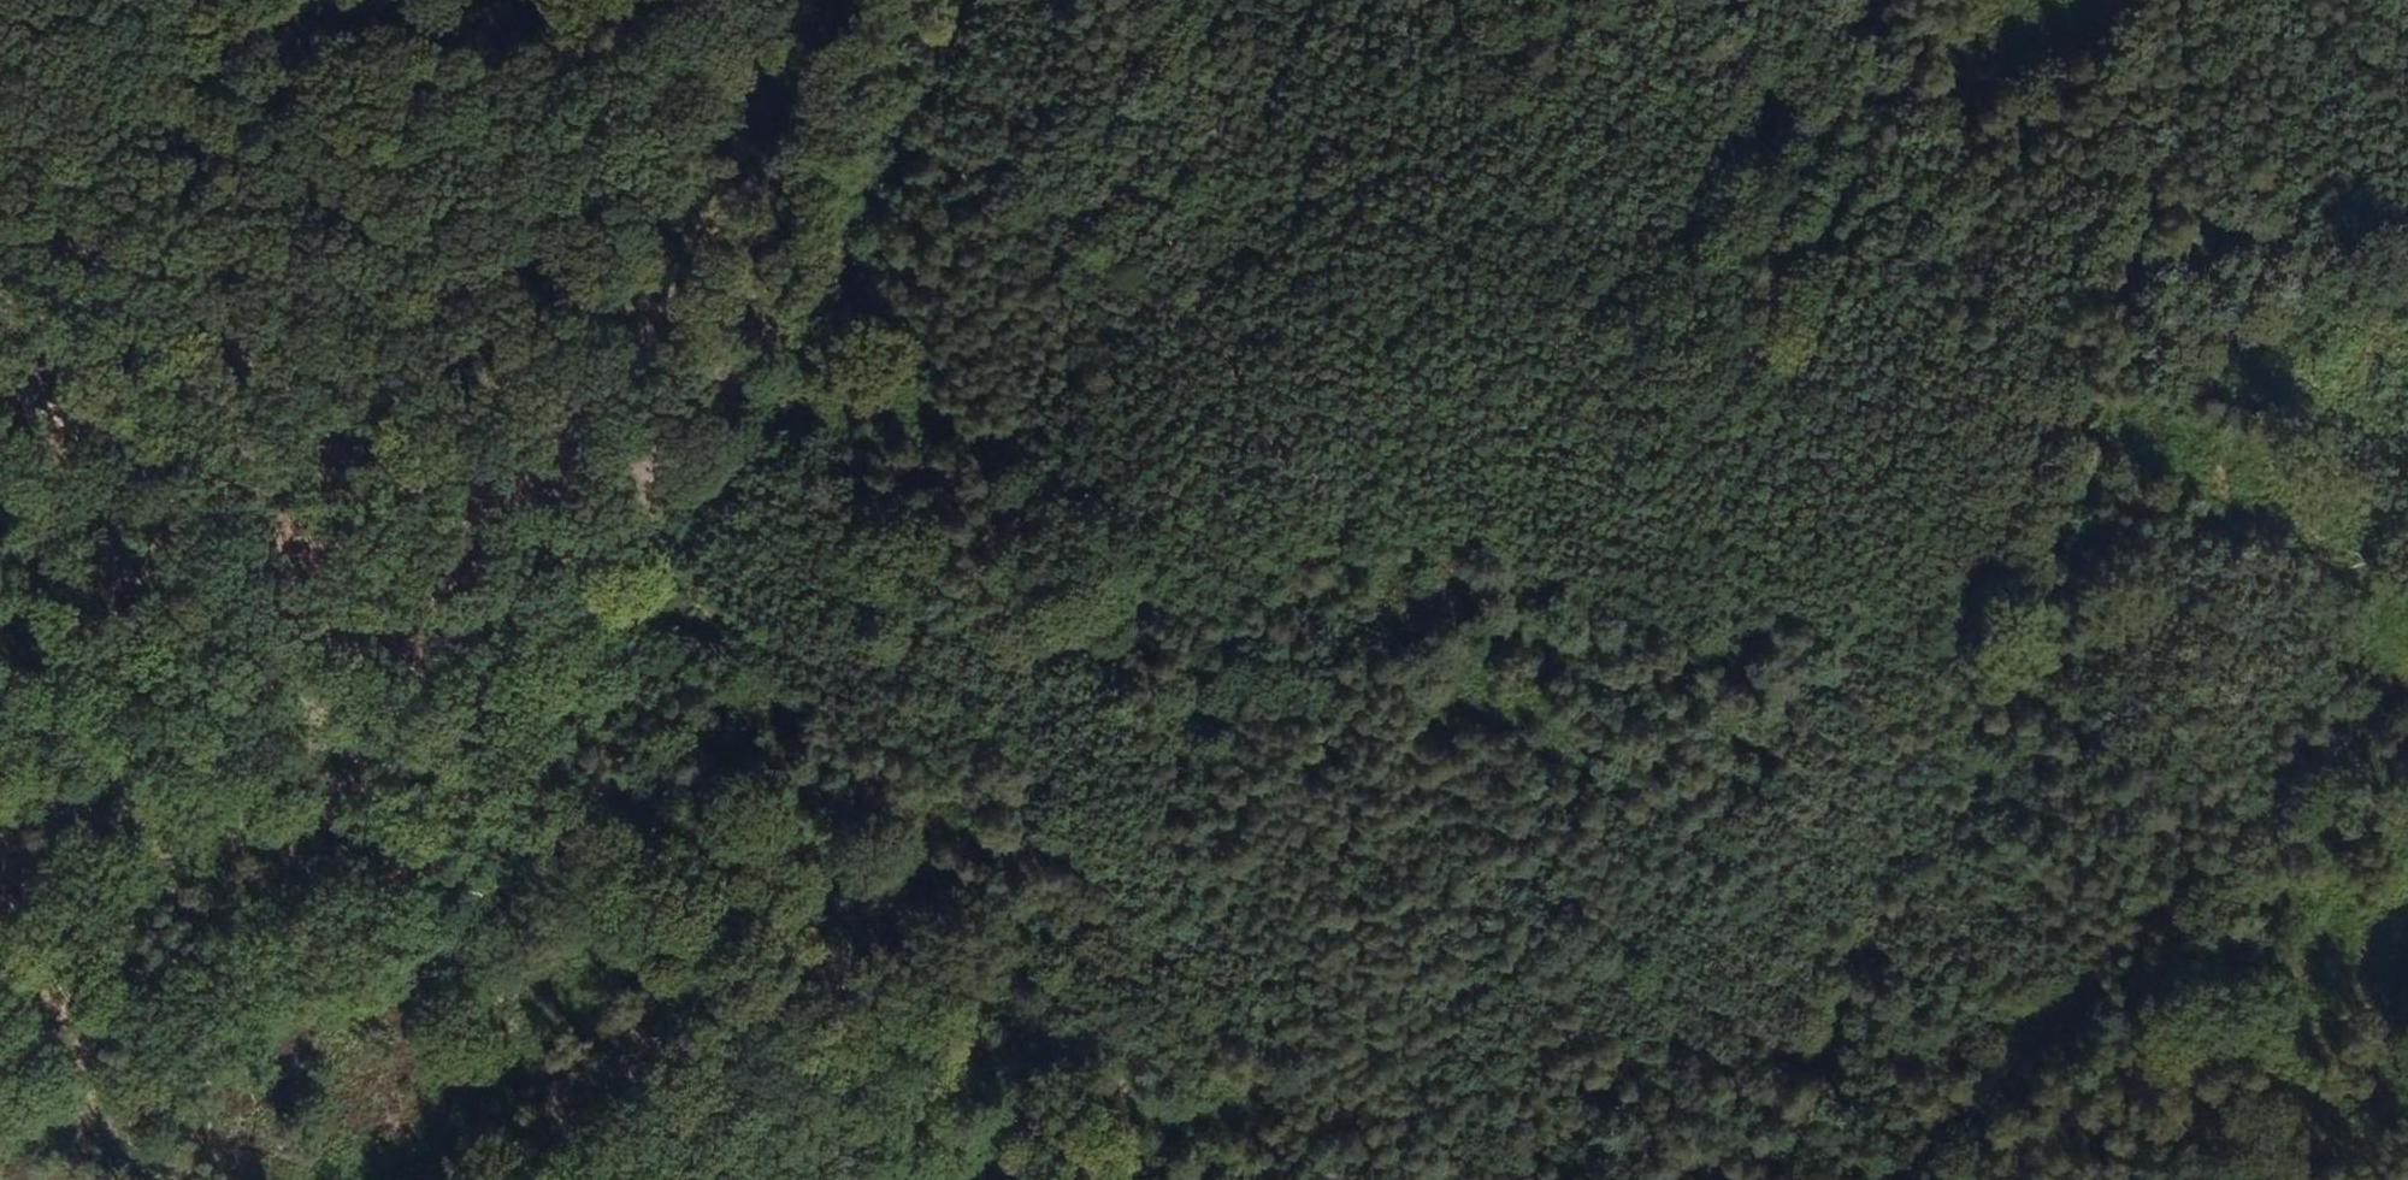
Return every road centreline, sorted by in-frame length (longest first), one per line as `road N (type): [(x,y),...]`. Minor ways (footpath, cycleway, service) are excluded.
road 1 (track): [(1119,1179),(0,405)]
road 2 (track): [(2407,611),(2178,862),(1935,1179)]

